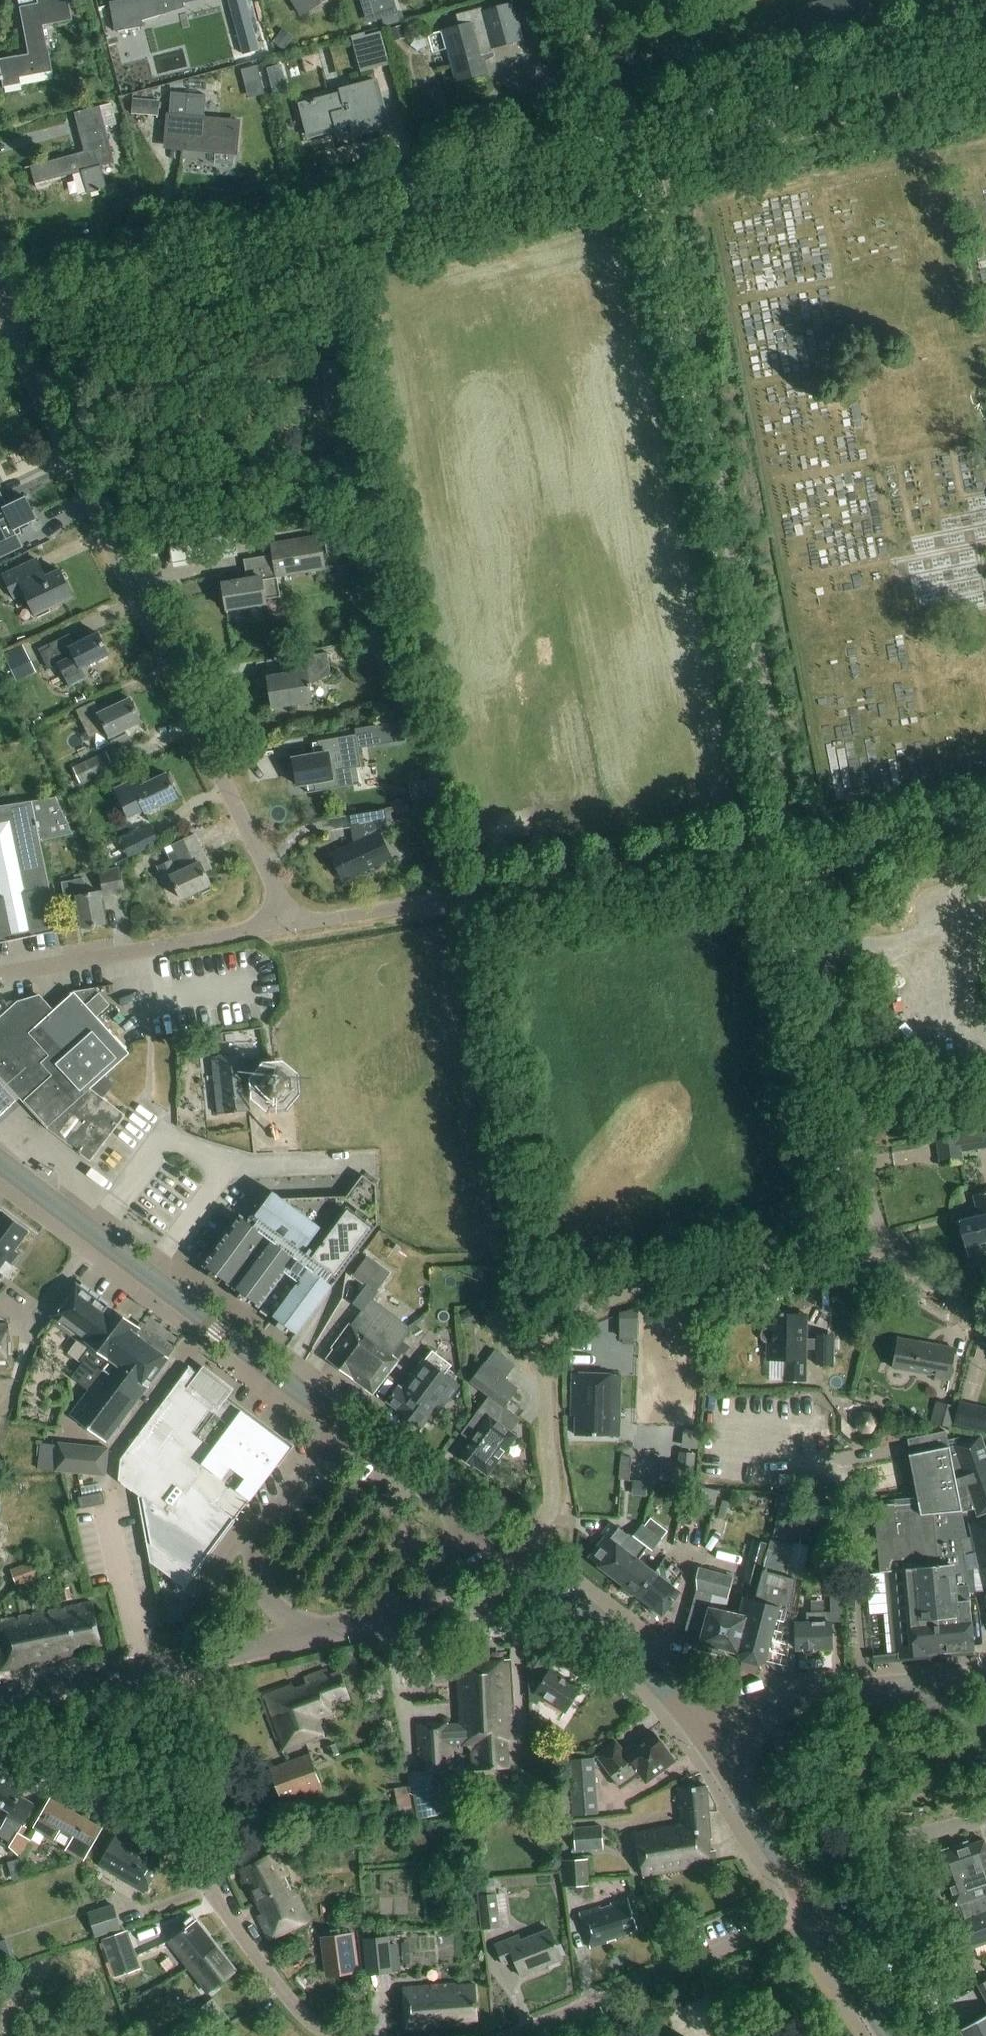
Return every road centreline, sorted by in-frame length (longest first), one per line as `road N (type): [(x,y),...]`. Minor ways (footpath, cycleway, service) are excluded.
road 1 (unclassified): [(791,846),(645,151)]
road 2 (residential): [(293,924),(19,355),(11,320)]
road 3 (unclassified): [(11,320),(645,151)]
road 4 (residential): [(883,1247),(680,1278),(602,1301),(563,1324),(548,1353),(544,1393),(551,1506),(518,1557)]
road 5 (residential): [(293,924),(791,846)]
road 6 (secondary): [(342,1424),(0,1162)]
road 7 (unclassified): [(645,151),(985,63)]
road 8 (residential): [(808,1911),(508,2035)]
road 9 (unclassified): [(883,1247),(813,953)]
road 10 (residential): [(0,974),(293,924)]
road 11 (secondary): [(706,1737),(786,1698),(985,1675)]
road 12 (residential): [(214,1885),(182,1850),(11,1751),(0,1728)]
road 13 (residential): [(310,1635),(266,1599),(253,1552),(342,1424)]
road 14 (secondary): [(706,1737),(595,1616),(518,1557)]
road 15 (residential): [(214,1885),(206,1657)]
road 16 (unclassified): [(310,1635),(416,1607),(482,1529)]
road 17 (unclassified): [(0,1696),(206,1657)]
road 18 (residential): [(794,1885),(858,1849),(985,1818)]
road 19 (residential): [(791,846),(985,814)]
road 20 (residential): [(332,2035),(296,2007),(214,1885)]
road 21 (residential): [(985,898),(949,919),(938,940),(813,953)]
road 22 (secondary): [(482,1529),(342,1424)]
road 23 (secondary): [(794,1885),(706,1737)]
road 24 (unclassified): [(645,151),(579,0)]
road 25 (secondary): [(886,2035),(808,1911)]
road 26 (unclassified): [(985,1328),(883,1247)]

